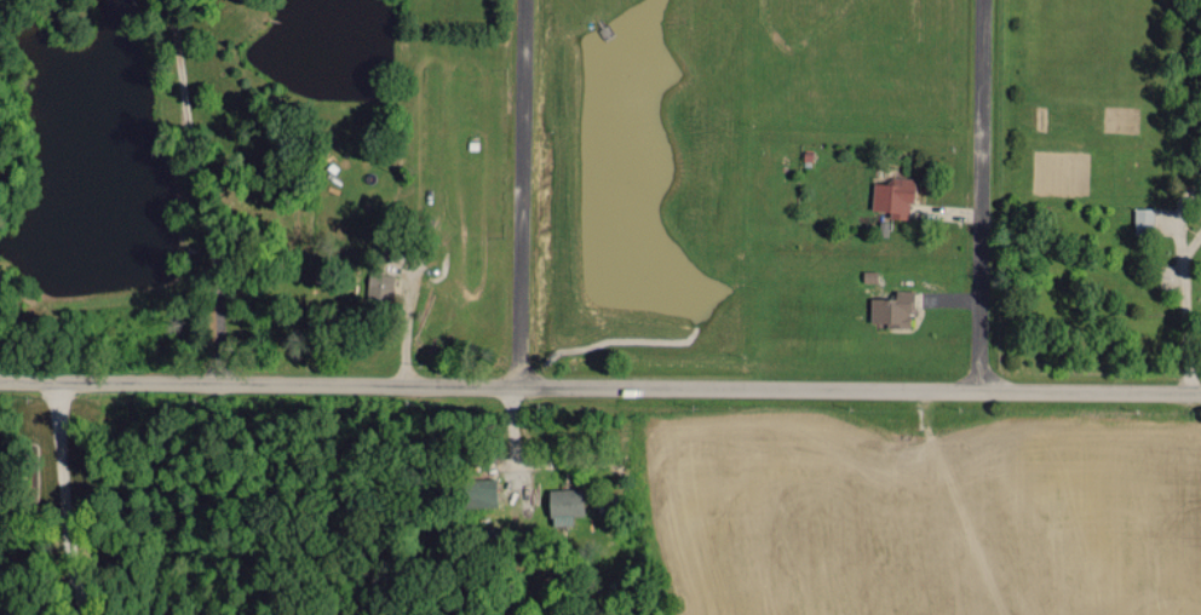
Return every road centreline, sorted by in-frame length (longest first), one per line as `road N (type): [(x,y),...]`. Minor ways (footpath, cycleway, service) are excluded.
road 1 (residential): [(1200,392),(0,380)]
road 2 (residential): [(979,390),(983,0)]
road 3 (residential): [(526,0),(521,386)]

